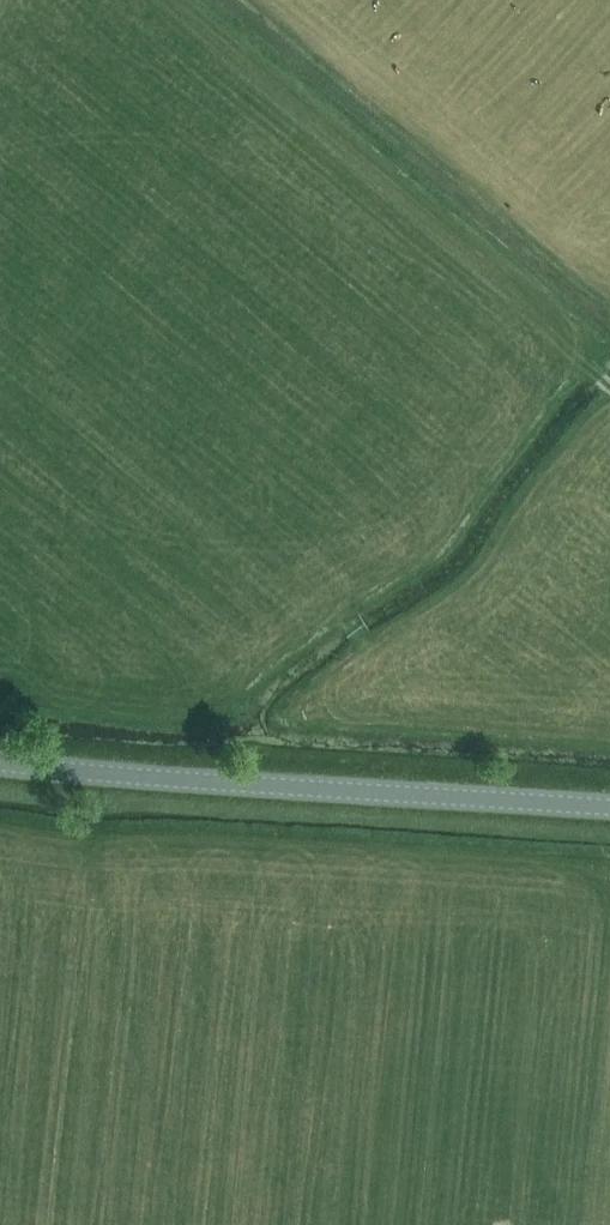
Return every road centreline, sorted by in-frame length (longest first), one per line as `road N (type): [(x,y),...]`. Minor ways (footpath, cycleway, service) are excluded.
road 1 (tertiary): [(609,804),(0,760)]

